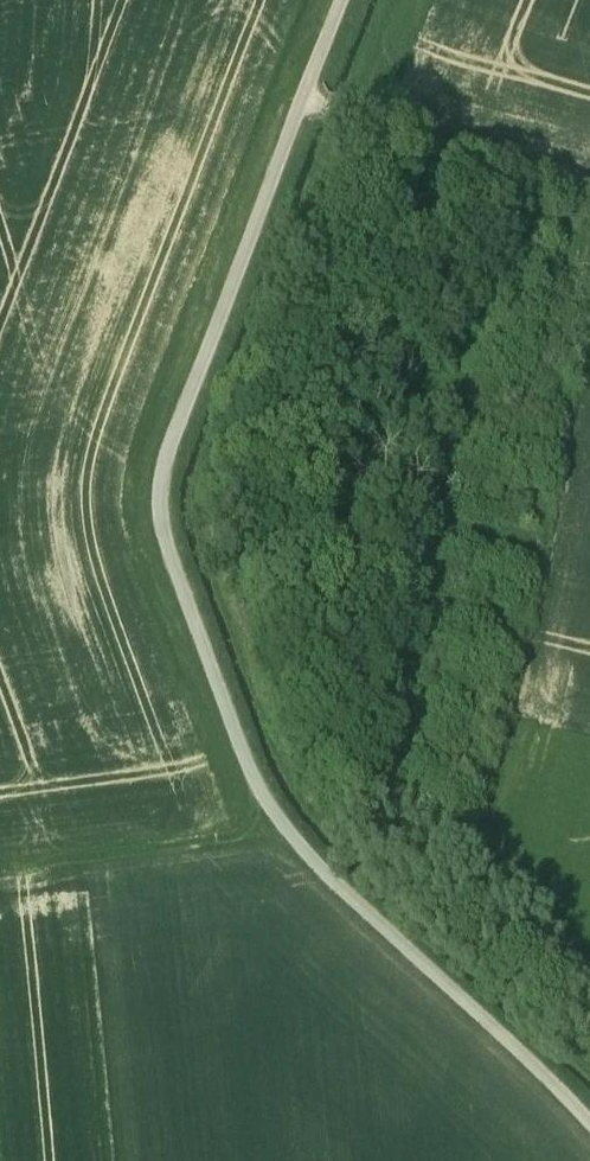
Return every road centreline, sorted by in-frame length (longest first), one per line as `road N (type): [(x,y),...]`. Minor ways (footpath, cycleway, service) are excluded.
road 1 (track): [(342,0),(171,448),(156,506),(164,543),(266,807),(299,849),(589,1125)]
road 2 (track): [(282,828),(0,869)]

